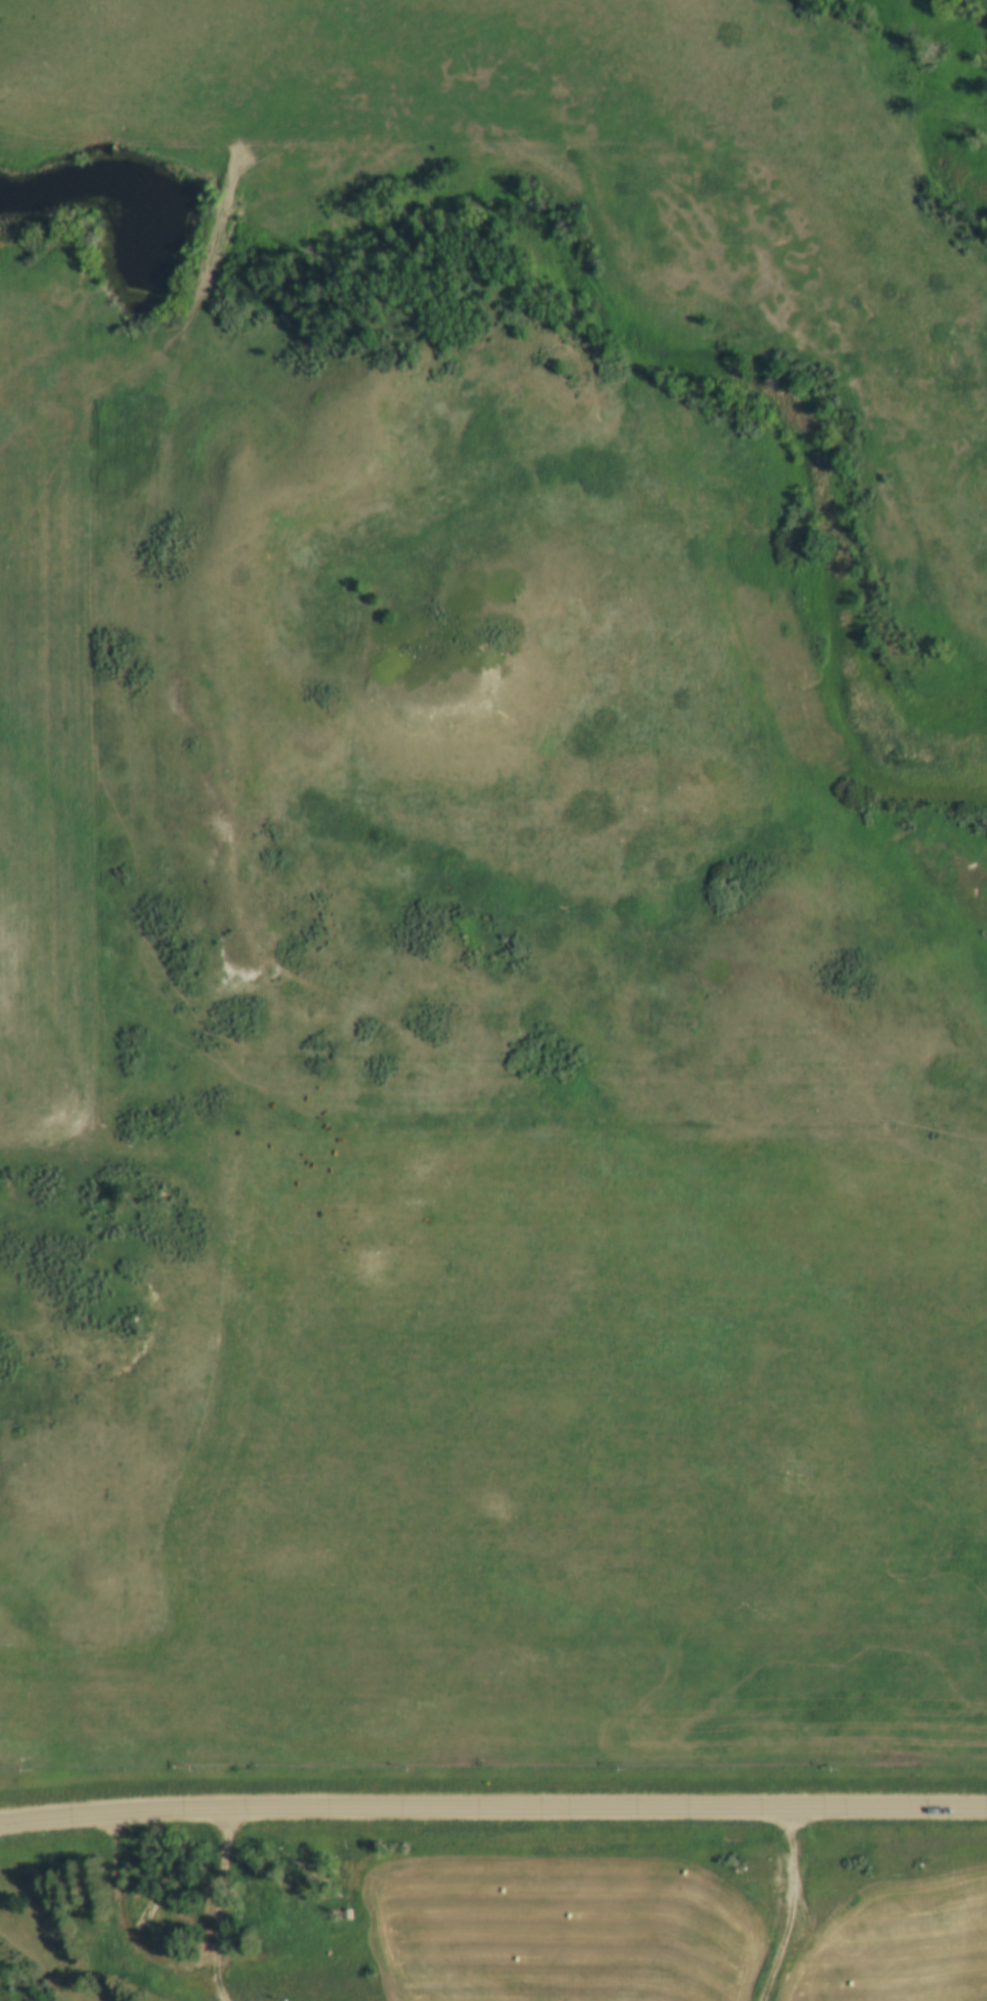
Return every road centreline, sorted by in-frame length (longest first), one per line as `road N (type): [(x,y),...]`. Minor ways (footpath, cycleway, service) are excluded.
road 1 (residential): [(986,1810),(109,1816),(0,1828)]

